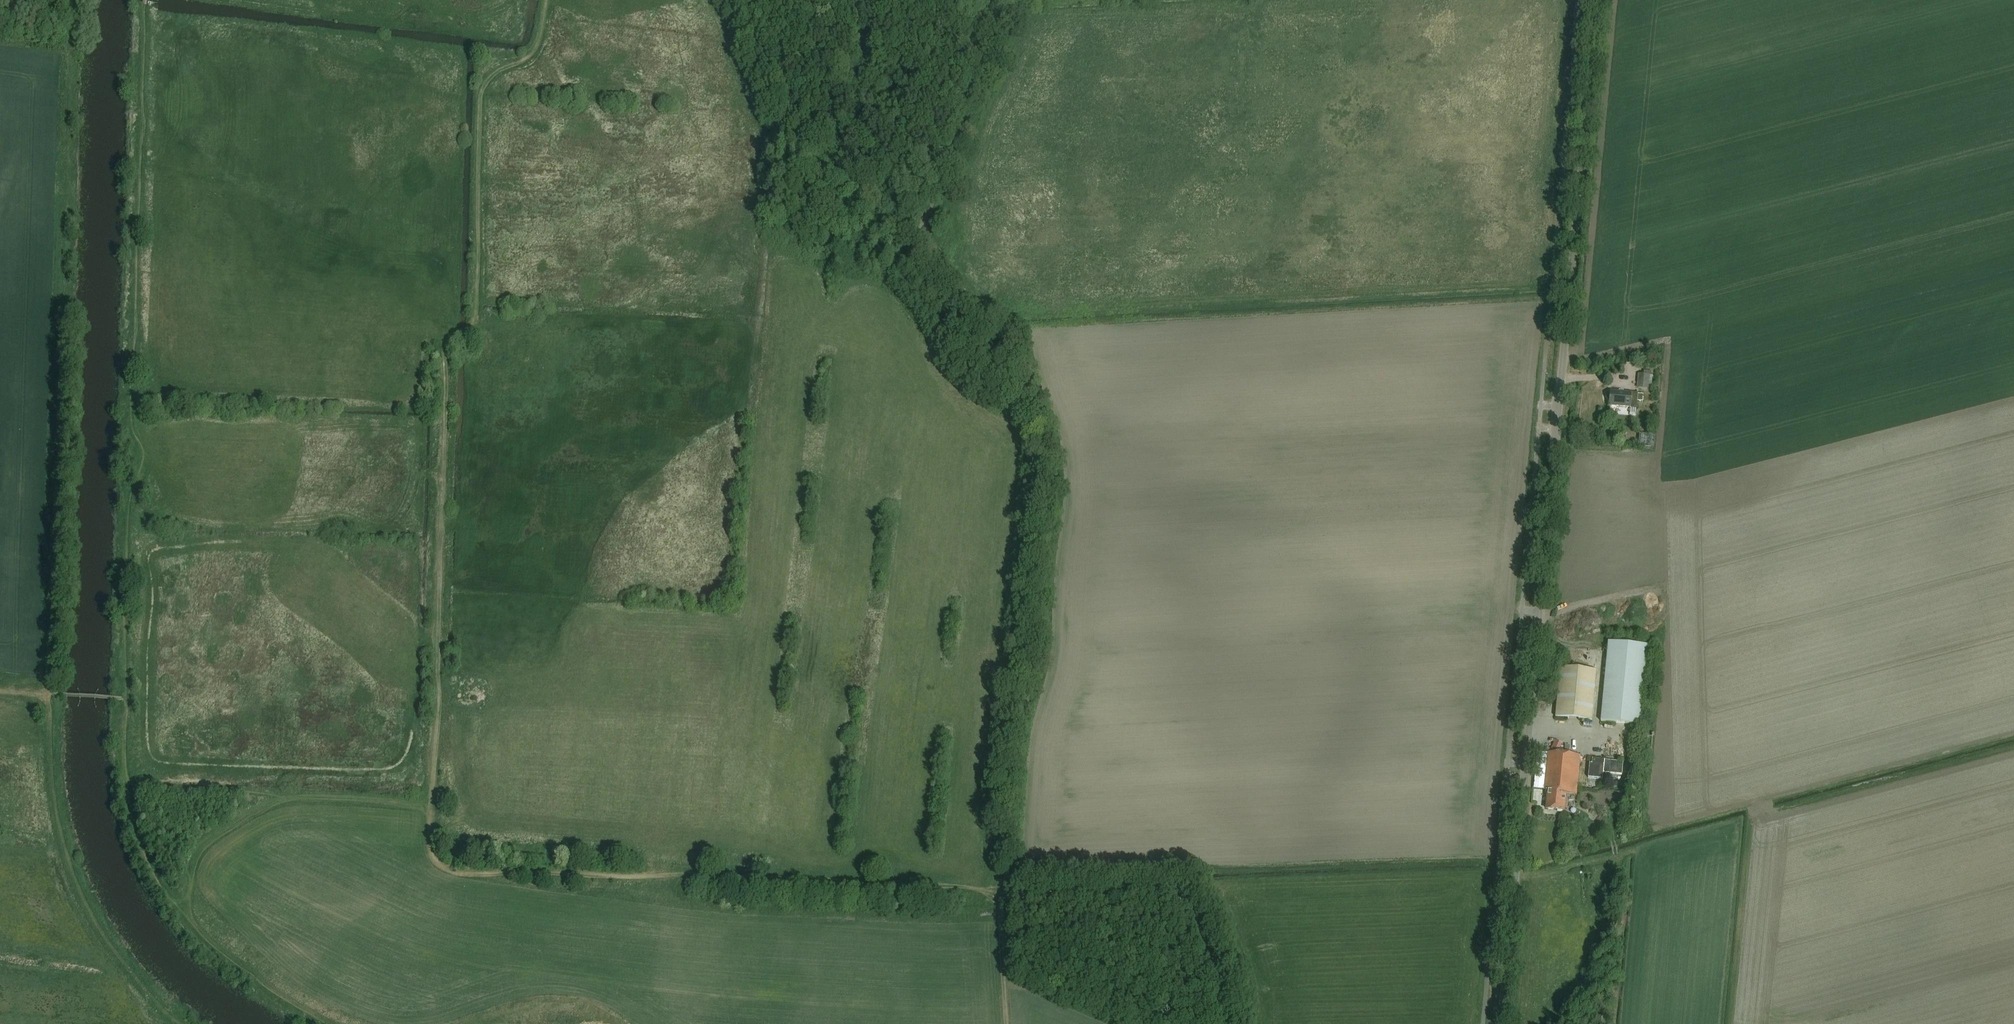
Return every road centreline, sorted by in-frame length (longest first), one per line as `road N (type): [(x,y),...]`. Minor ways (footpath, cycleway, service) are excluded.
road 1 (unclassified): [(1502,1023),(1597,0)]
road 2 (track): [(49,694),(57,820),(72,869),(96,924),(181,1023)]
road 3 (track): [(1000,896),(1177,898),(1208,940),(1228,1023)]
road 4 (track): [(1000,896),(1006,1023)]

